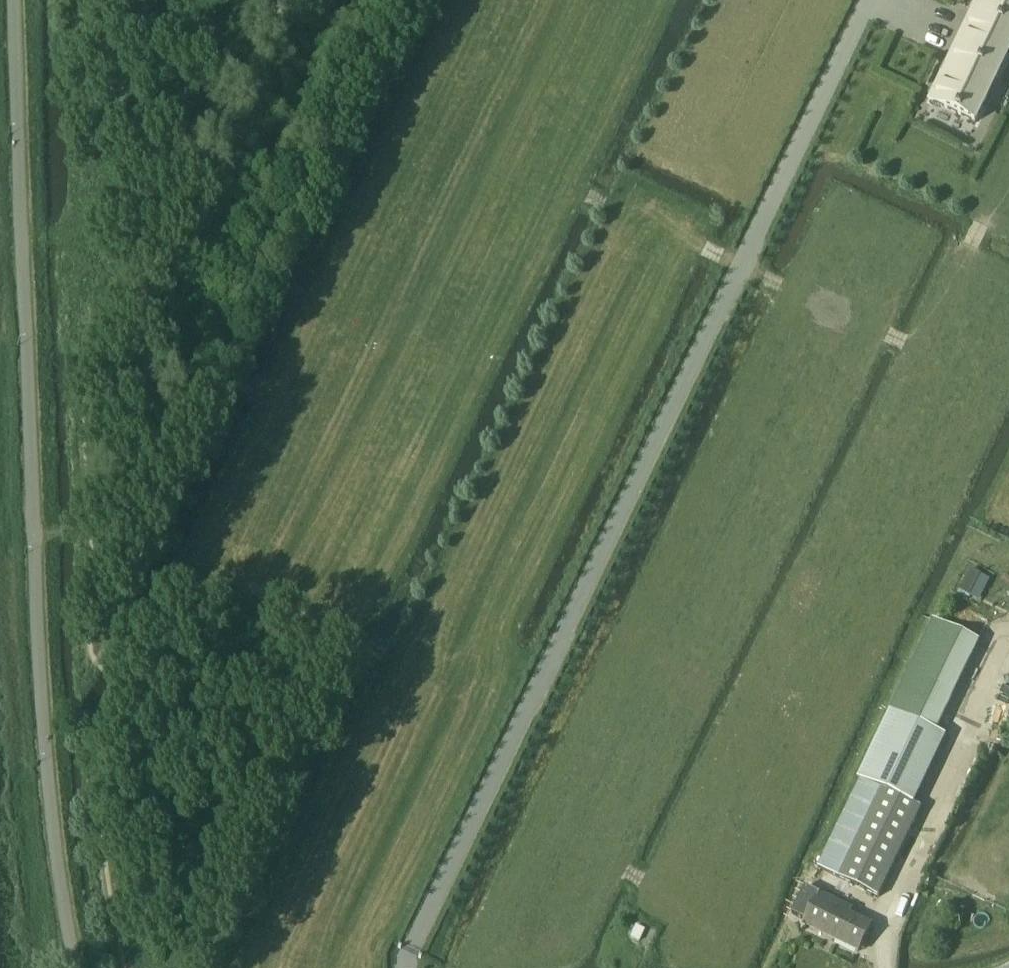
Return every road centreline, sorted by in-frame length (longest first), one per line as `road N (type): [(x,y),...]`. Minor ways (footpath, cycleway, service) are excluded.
road 1 (unclassified): [(73,967),(44,741),(13,0)]

